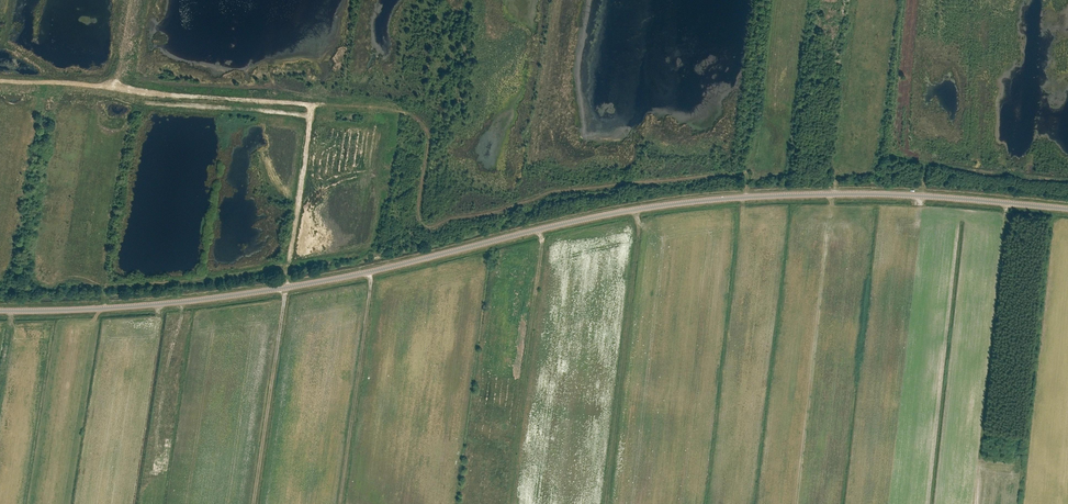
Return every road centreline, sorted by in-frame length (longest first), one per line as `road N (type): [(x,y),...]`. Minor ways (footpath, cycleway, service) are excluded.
road 1 (unclassified): [(1067,209),(882,194),(740,197),(623,211),(267,290),(0,310)]
road 2 (track): [(328,105),(0,81)]
road 3 (track): [(312,104),(286,287)]

